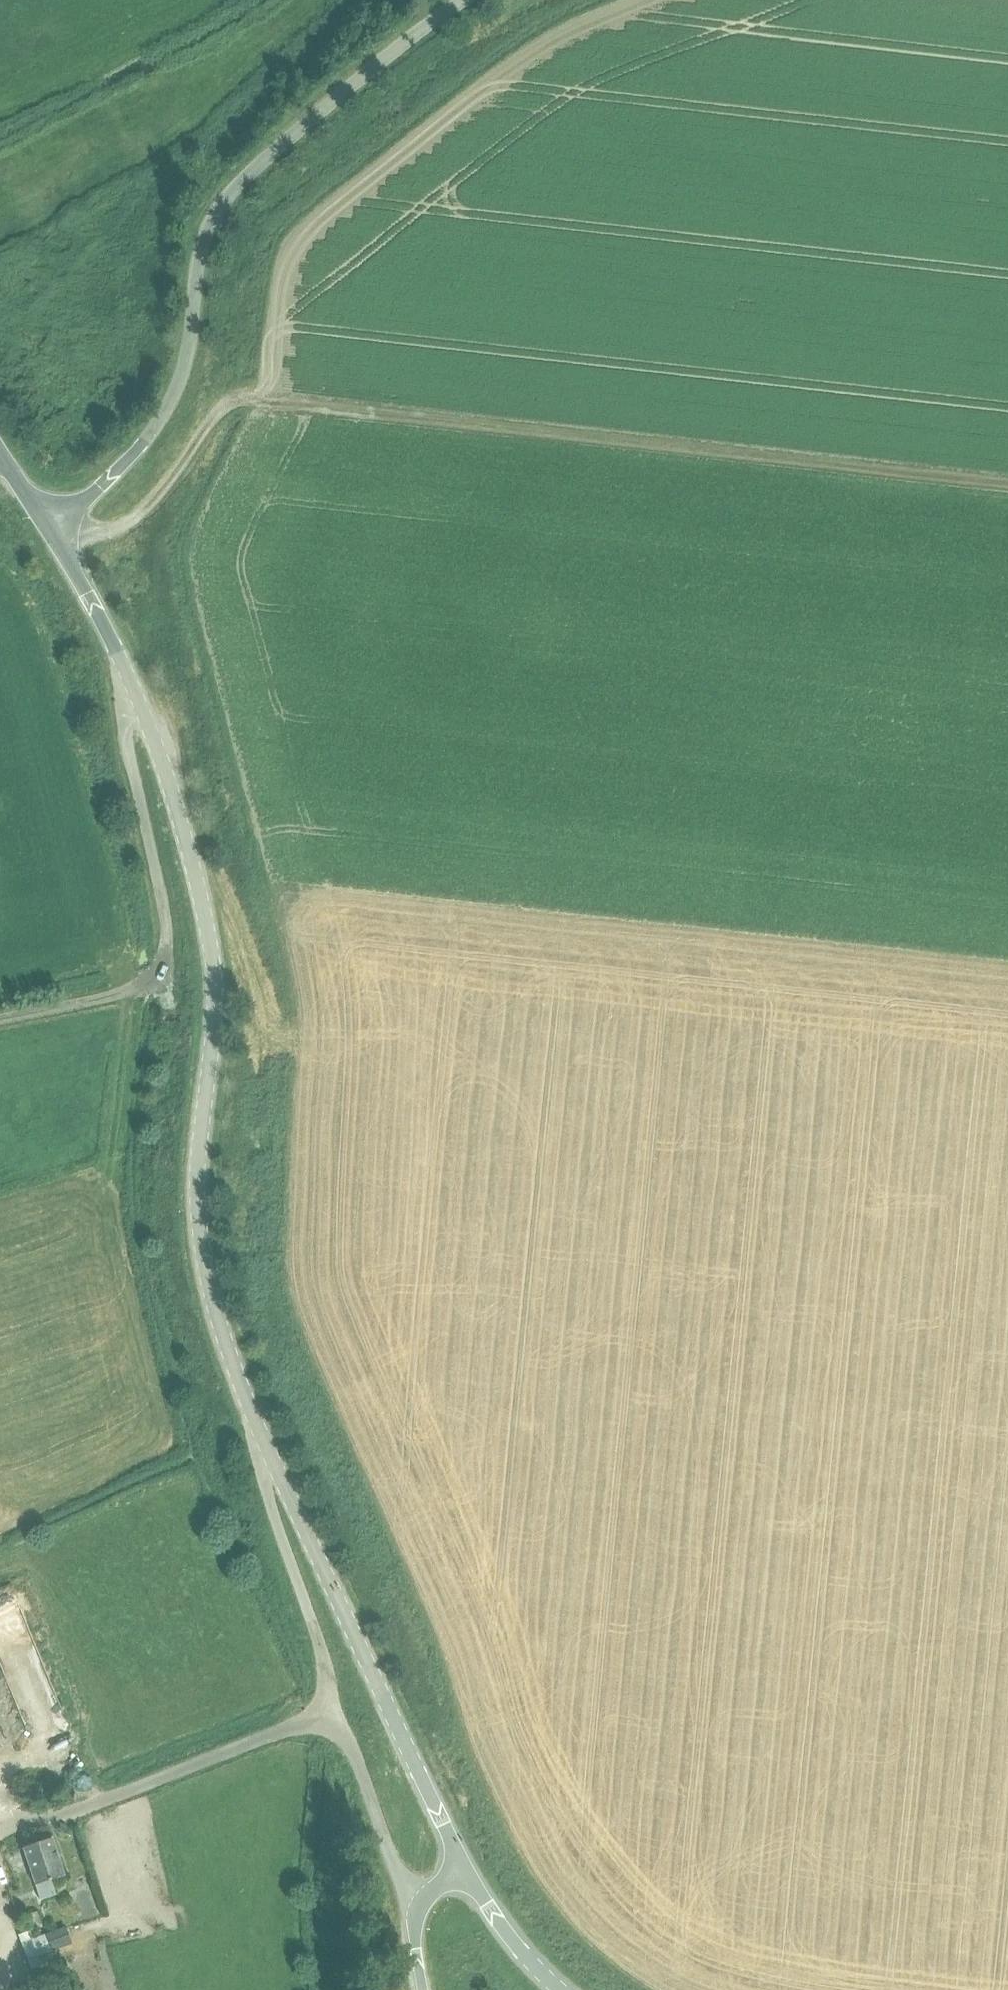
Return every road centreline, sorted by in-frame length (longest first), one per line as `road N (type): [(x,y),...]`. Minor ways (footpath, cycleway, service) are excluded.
road 1 (track): [(1007,491),(242,400),(218,415),(143,504),(62,549)]
road 2 (tertiary): [(256,1419),(200,1245),(199,1147),(215,1017),(209,926),(159,751),(102,622),(45,521)]
road 3 (unclassified): [(45,521),(101,486),(164,411),(186,357),(195,275),(238,184),(470,0)]
road 4 (unclassified): [(422,1905),(390,1853),(336,1710),(265,1479),(256,1419)]
road 5 (tertiary): [(466,1874),(256,1419)]
road 6 (tertiary): [(566,1989),(519,1949),(466,1874)]

